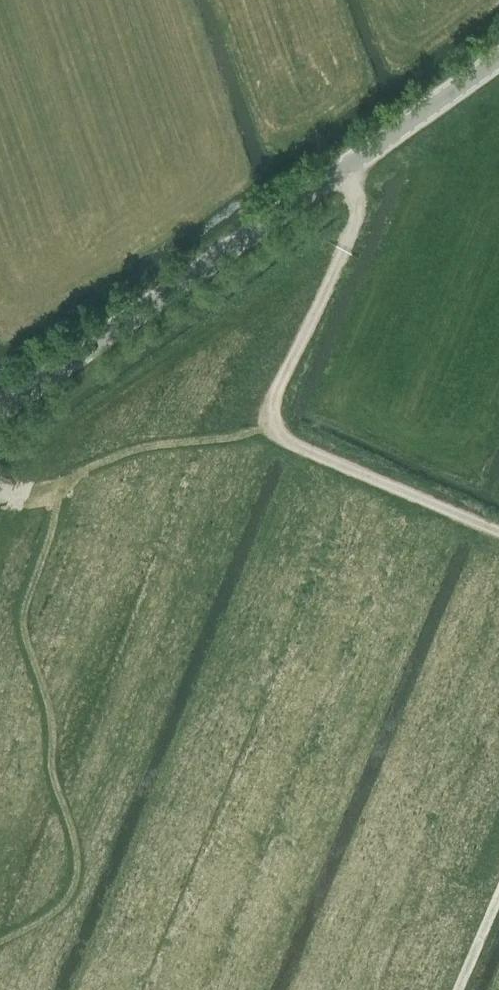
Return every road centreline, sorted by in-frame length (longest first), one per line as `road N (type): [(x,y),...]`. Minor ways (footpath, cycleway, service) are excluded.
road 1 (tertiary): [(0,412),(498,59)]

